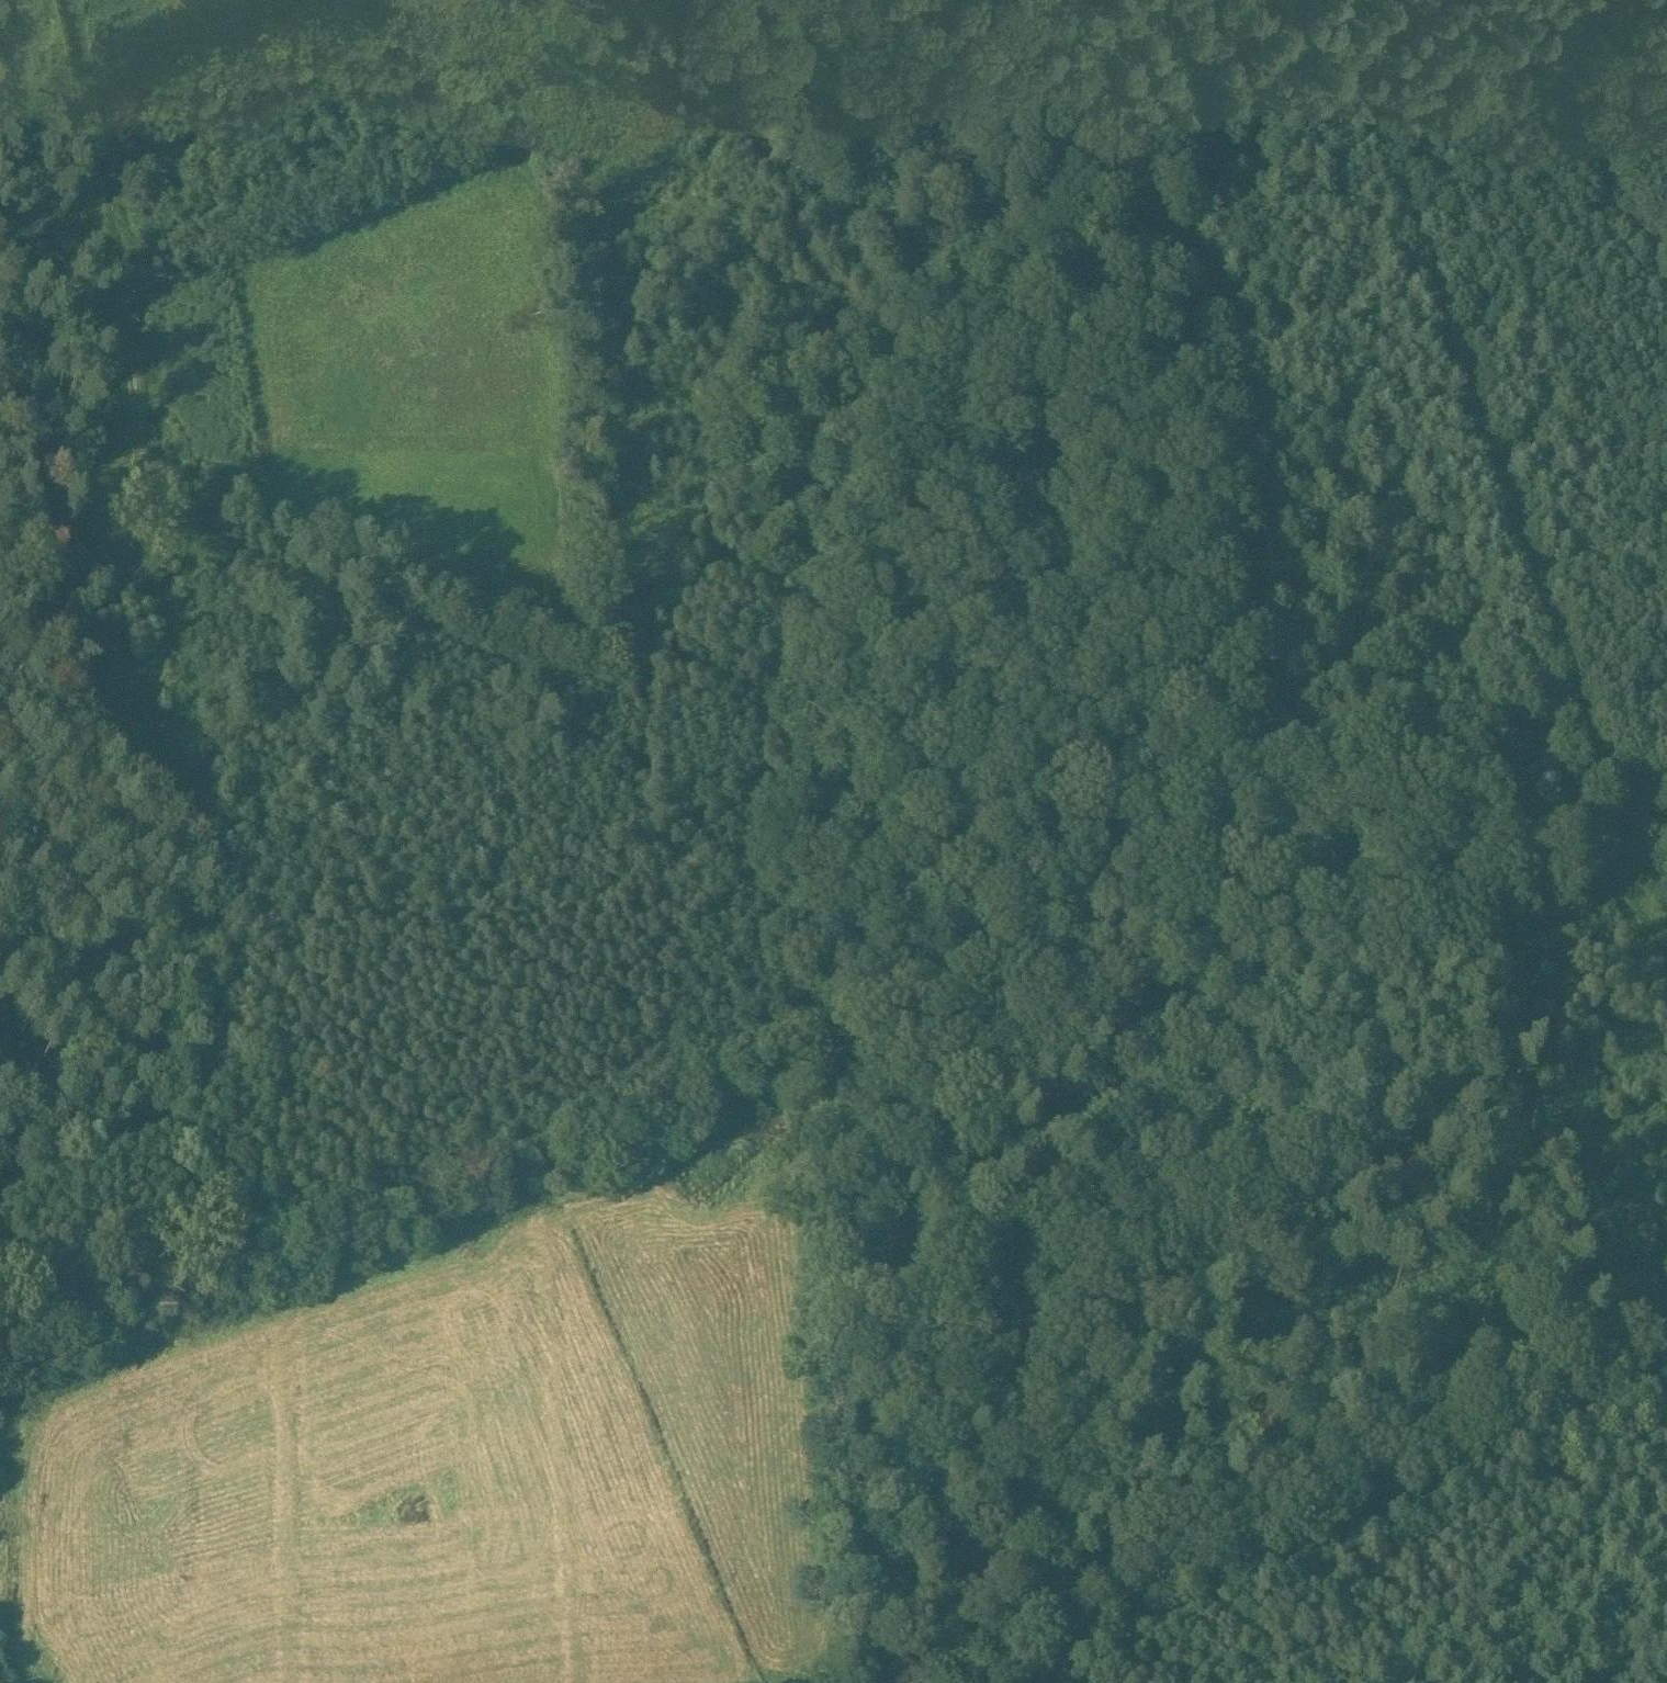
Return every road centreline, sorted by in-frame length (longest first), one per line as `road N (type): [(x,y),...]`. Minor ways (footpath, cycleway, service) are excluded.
road 1 (track): [(58,0),(203,755),(209,829)]
road 2 (track): [(1116,1636),(1666,1376)]

